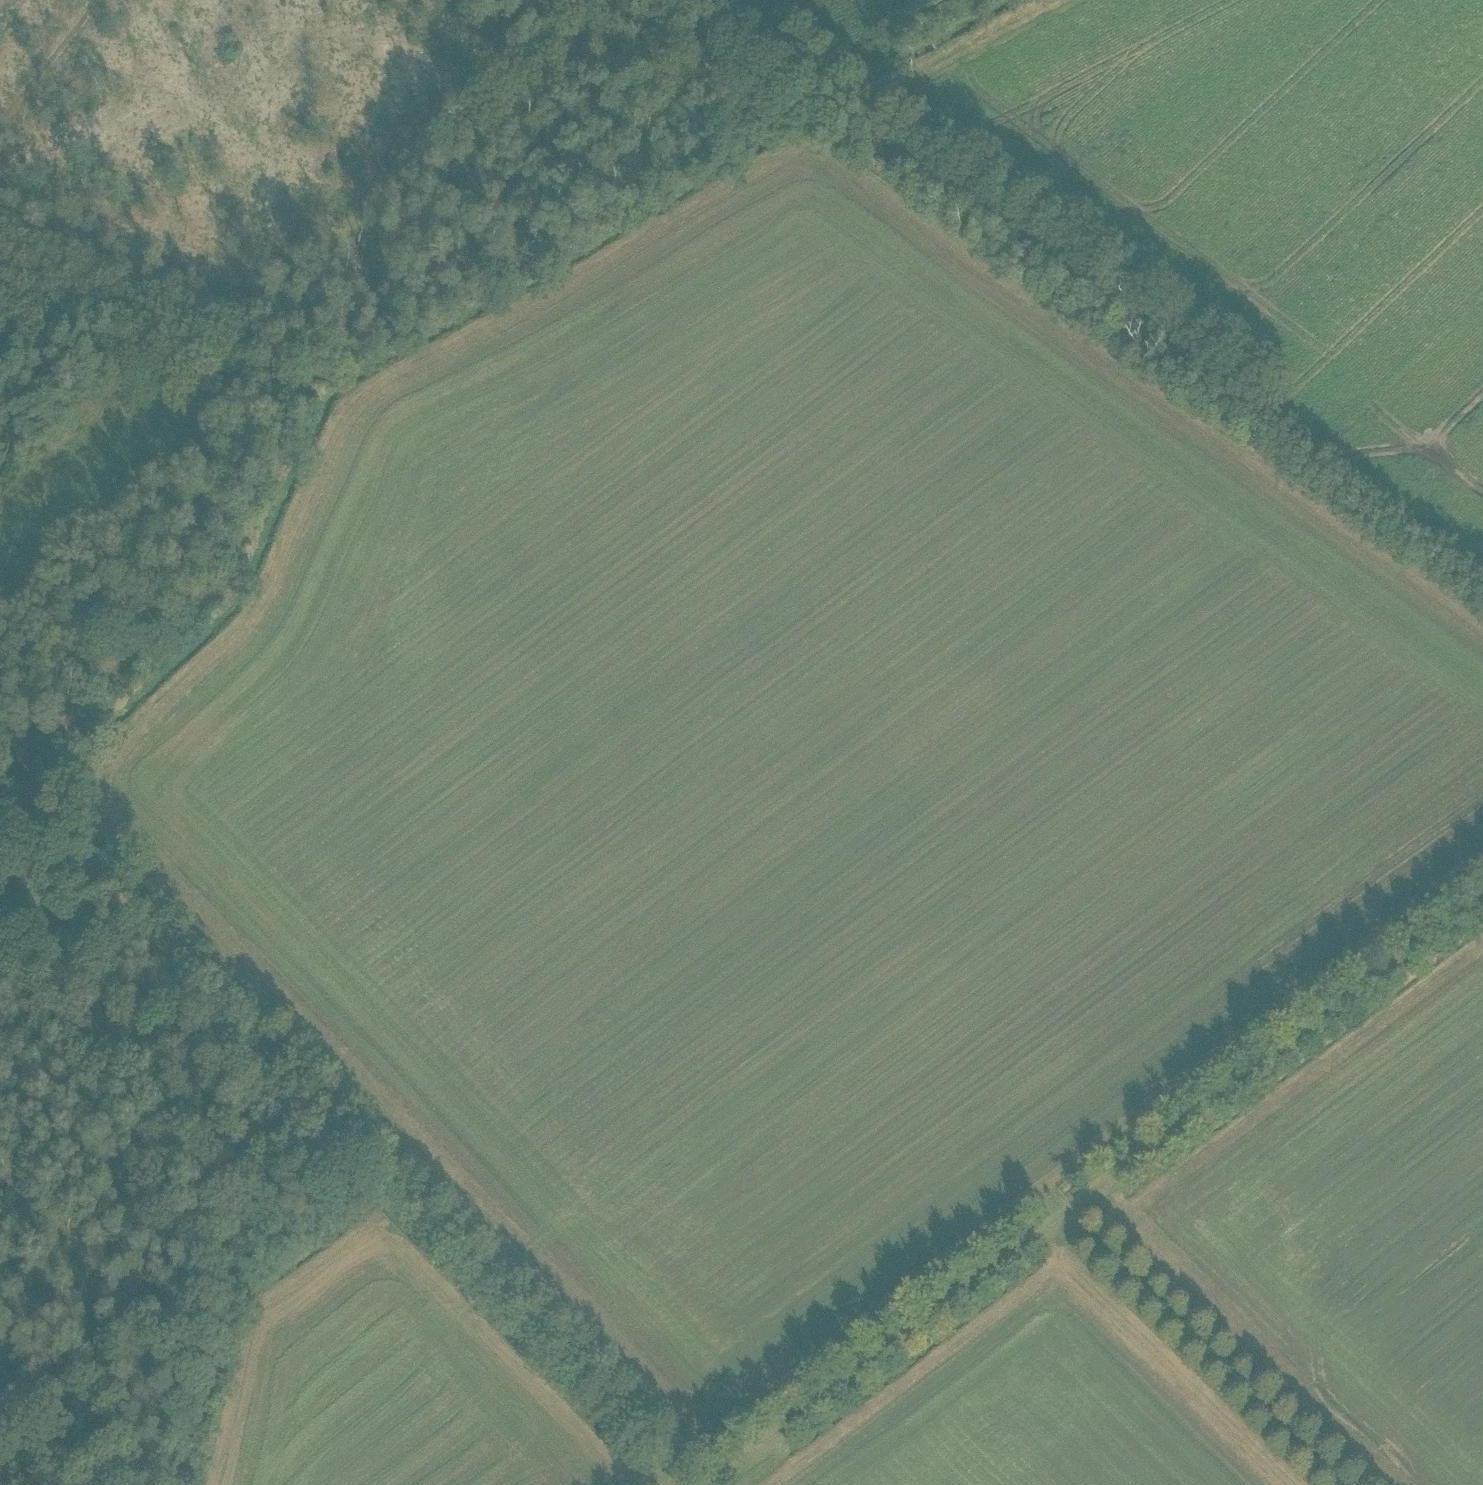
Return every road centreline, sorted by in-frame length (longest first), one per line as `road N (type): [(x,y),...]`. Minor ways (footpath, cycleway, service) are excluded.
road 1 (track): [(1482,896),(700,1484)]
road 2 (track): [(871,128),(1482,584)]
road 3 (track): [(698,0),(871,128)]

